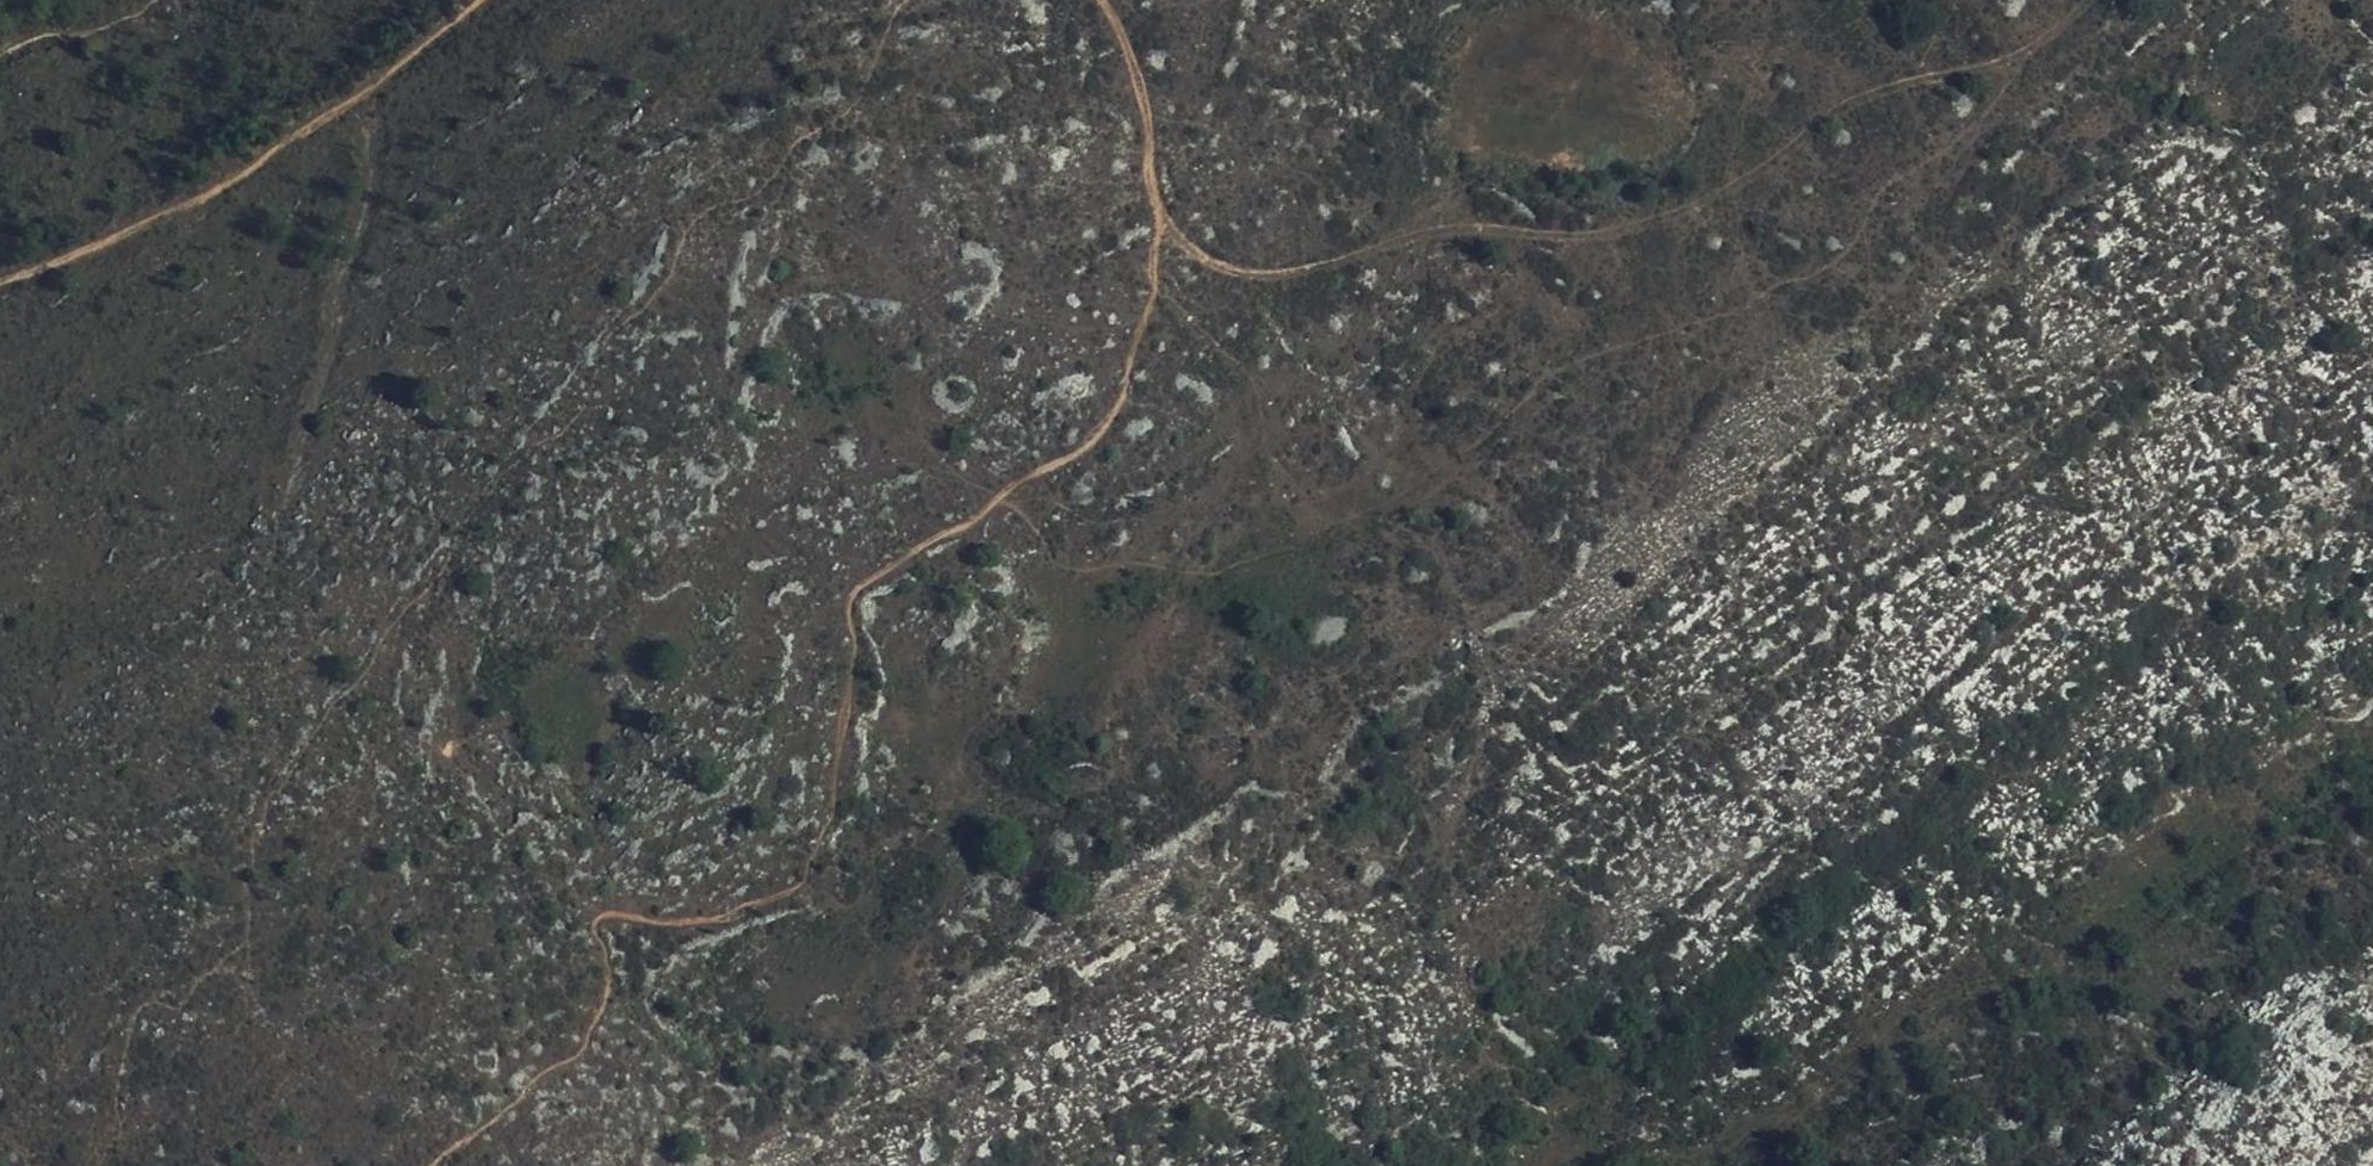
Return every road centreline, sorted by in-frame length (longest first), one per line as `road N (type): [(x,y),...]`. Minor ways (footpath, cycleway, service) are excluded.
road 1 (track): [(1165,217),(1199,259),(1257,276),(1324,267),(1481,226),(1603,235),(1767,174),(1829,119),(1916,80),(2015,62),(2097,0)]
road 2 (track): [(0,286),(96,254),(248,171),(464,19)]
road 3 (track): [(1105,0),(1145,99),(1165,217)]

